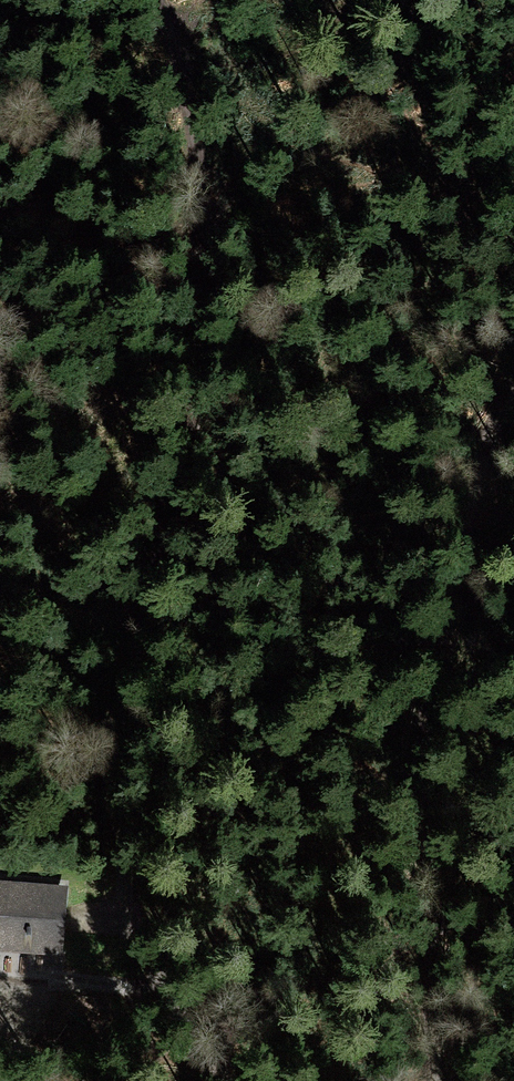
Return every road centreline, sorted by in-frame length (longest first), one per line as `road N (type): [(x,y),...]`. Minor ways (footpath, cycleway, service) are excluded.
road 1 (track): [(140,0),(185,125),(200,189),(202,262),(193,410),(151,571),(121,737),(119,838),(136,907)]
road 2 (track): [(513,388),(468,513),(444,754),(428,1080)]

